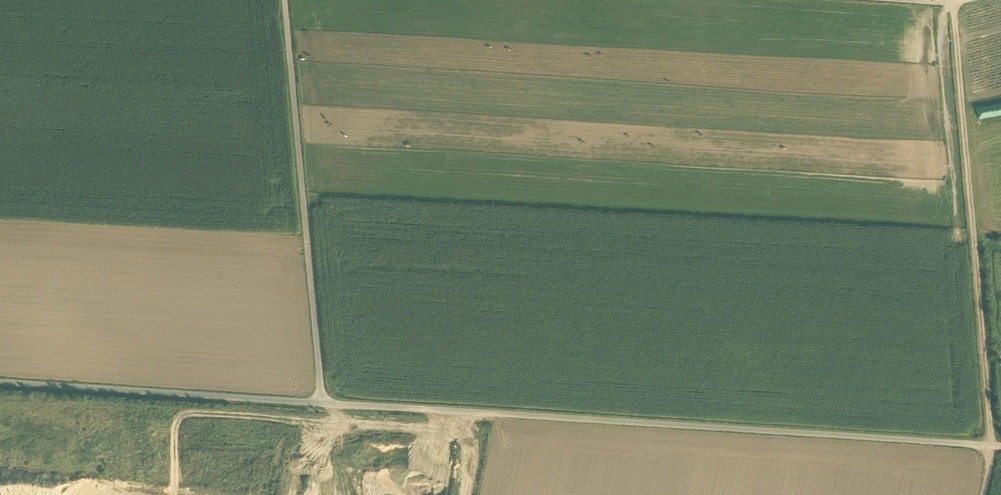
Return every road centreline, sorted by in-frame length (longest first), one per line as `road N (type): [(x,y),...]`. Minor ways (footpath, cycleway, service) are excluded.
road 1 (track): [(1000,446),(0,383)]
road 2 (track): [(951,0),(992,446),(982,494)]
road 3 (track): [(285,0),(322,404)]

